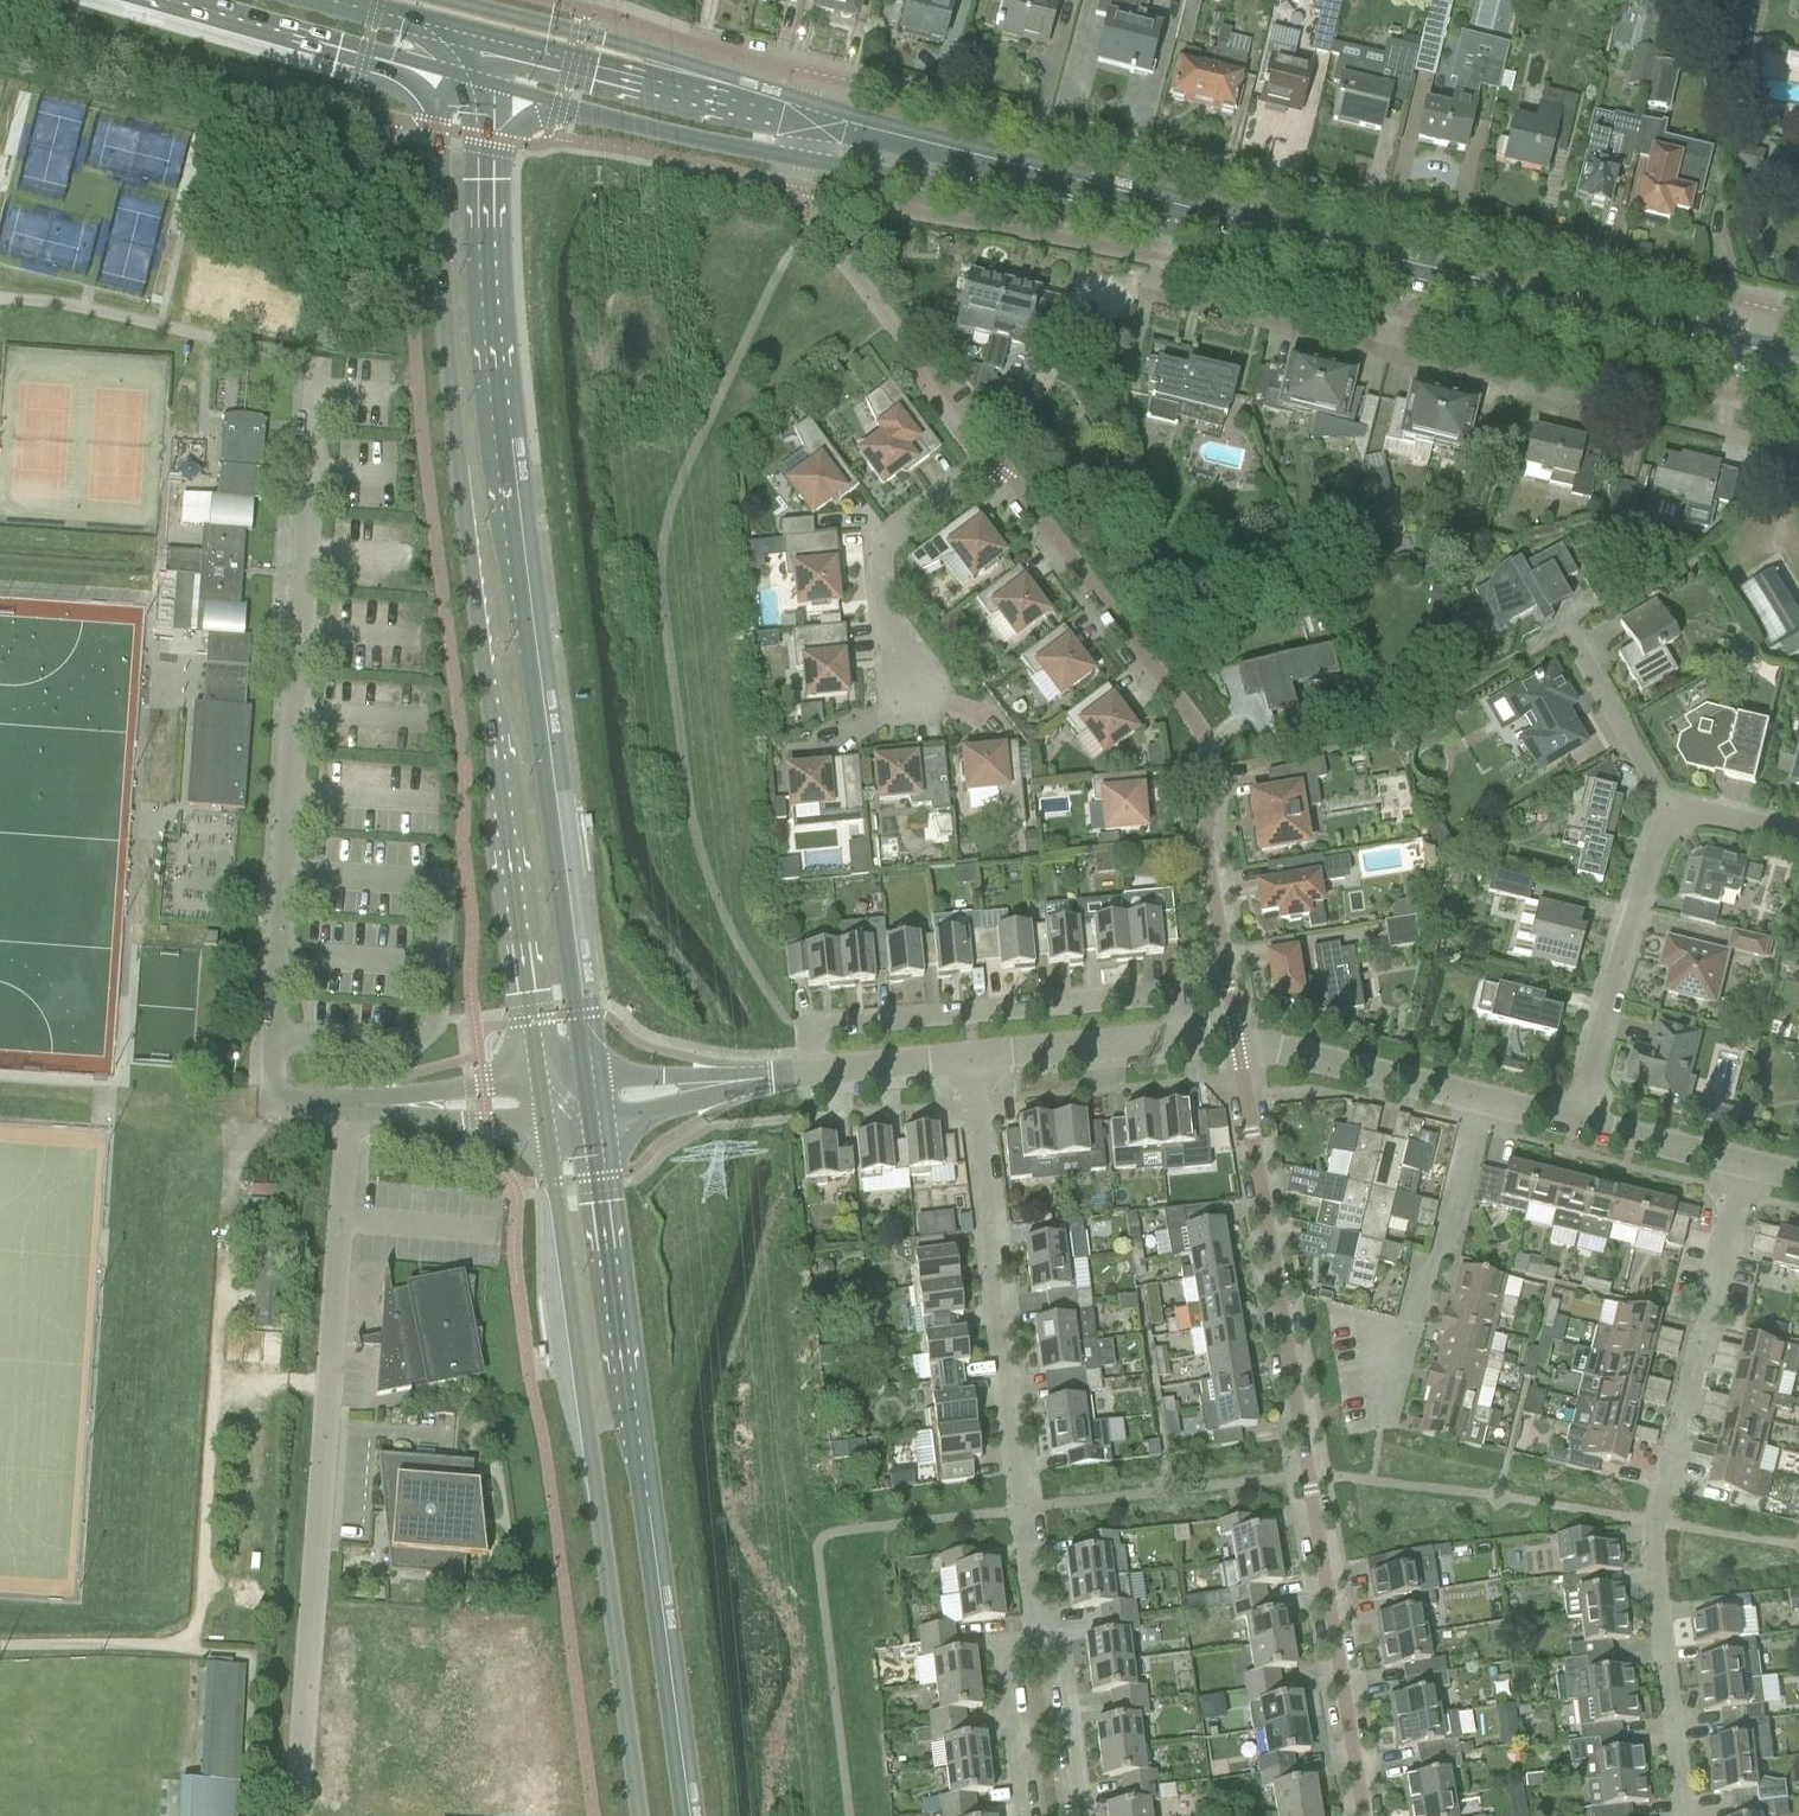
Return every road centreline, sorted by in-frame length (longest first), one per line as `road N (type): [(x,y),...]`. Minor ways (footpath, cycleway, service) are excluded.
road 1 (secondary): [(451,72),(442,128),(458,452),(540,1081)]
road 2 (secondary): [(585,1075),(498,451),(484,179),(488,84)]
road 3 (residential): [(1743,341),(1753,306),(831,79)]
road 4 (unclassified): [(312,392),(268,1089),(285,1105),(354,1111)]
road 5 (residential): [(1362,1815),(1236,1045)]
road 6 (secondary): [(688,1815),(589,1113)]
road 7 (unclassified): [(354,1111),(298,1815)]
road 8 (secondary): [(545,1118),(641,1815)]
road 9 (residential): [(1680,1815),(1651,1553),(1744,1166)]
road 10 (residential): [(1236,1045),(1204,848),(1212,776),(1203,733),(992,465)]
road 11 (secondary): [(1637,331),(1031,191)]
road 12 (residential): [(1034,1642),(989,1272),(973,1063)]
road 13 (residential): [(815,1078),(808,1032),(1178,995),(1186,1043)]
road 14 (secondary): [(819,122),(483,37)]
road 15 (secondary): [(488,84),(808,162)]
road 16 (residential): [(1676,824),(1655,840),(1577,1125)]
road 17 (residential): [(1384,1404),(1419,1271),(1441,1241),(1477,1102)]
road 18 (residential): [(897,715),(883,593),(890,551),(992,465)]
road 19 (secondary): [(201,0),(451,72)]
road 20 (residential): [(1477,1102),(1293,1052),(1236,1045)]
road 21 (secondary): [(808,162),(1031,191)]
road 22 (secondary): [(1031,191),(819,122)]
road 23 (residential): [(973,1063),(1186,1043)]
road 24 (residential): [(1676,824),(1570,640)]
road 25 (residential): [(1021,1815),(1000,1646),(1034,1642)]
road 26 (residential): [(1034,1642),(1060,1639),(1082,1815)]
road 27 (unclassified): [(354,1111),(545,1118)]
road 28 (unclassified): [(540,1081),(354,1111)]
road 29 (residential): [(1744,1166),(1577,1125)]
road 30 (secondary): [(483,37),(320,0)]
road 31 (unclassified): [(748,1082),(585,1075)]
road 32 (unclassified): [(589,1113),(663,1106),(748,1082)]
road 33 (residential): [(815,1078),(973,1063)]
road 34 (residential): [(1798,841),(1717,817),(1676,824)]

